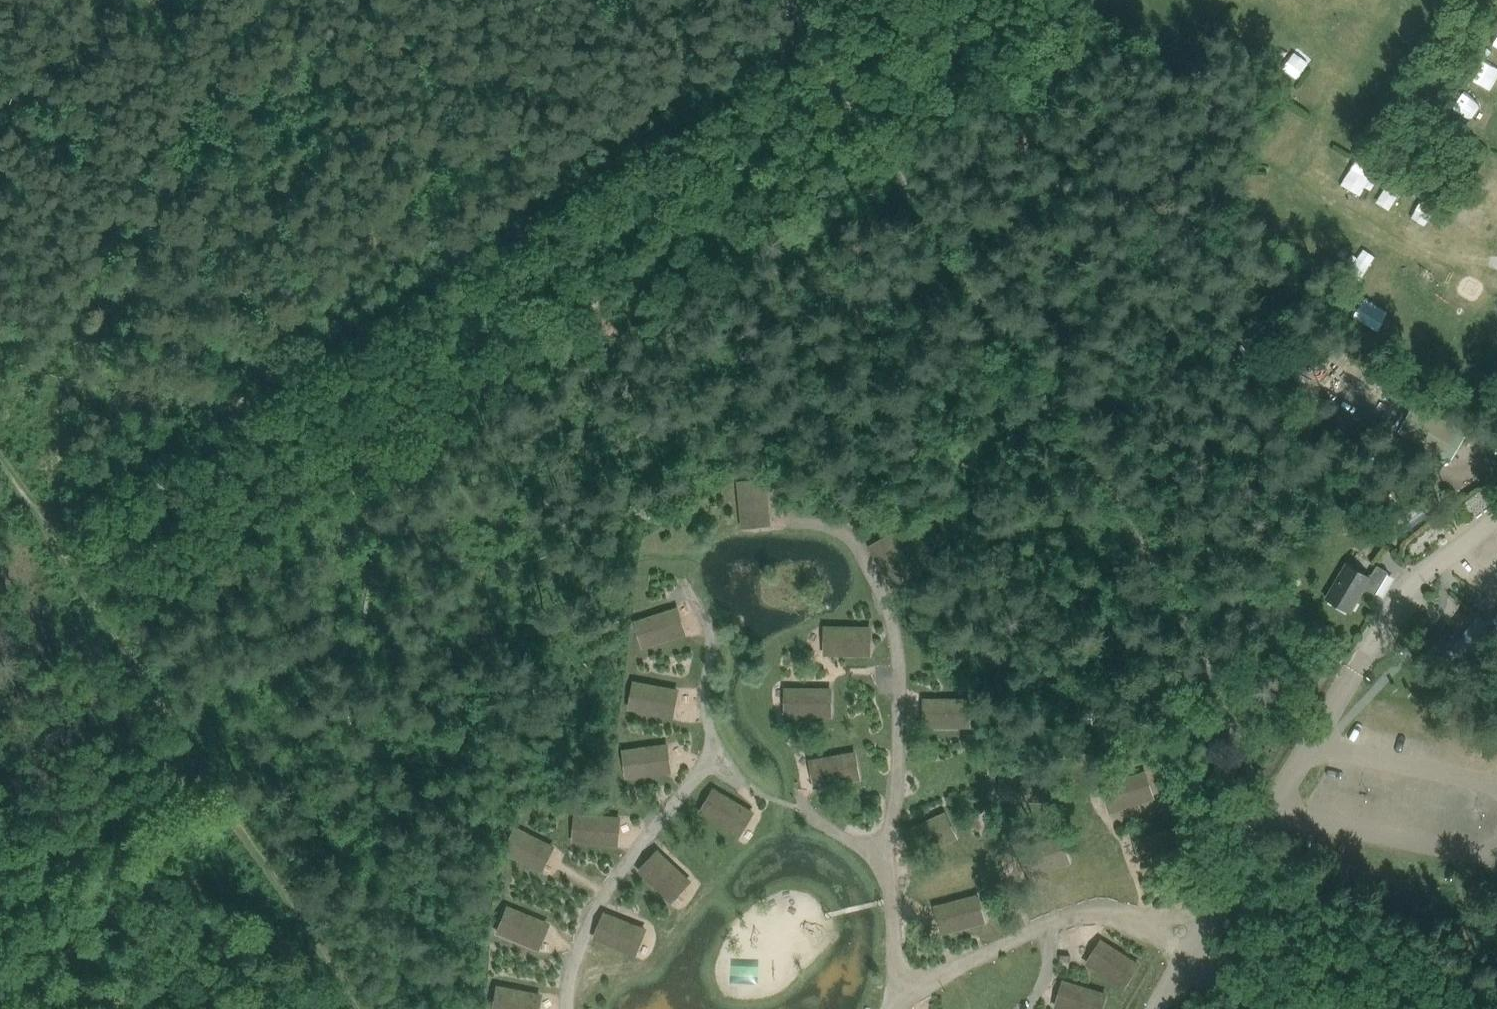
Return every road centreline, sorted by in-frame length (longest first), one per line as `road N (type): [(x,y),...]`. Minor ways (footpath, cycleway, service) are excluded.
road 1 (track): [(791,0),(810,42),(1169,587)]
road 2 (track): [(315,354),(810,42)]
road 3 (track): [(358,1008),(41,525)]
road 4 (track): [(41,525),(315,354)]
road 5 (track): [(0,905),(201,773)]
road 6 (track): [(1213,676),(1242,769),(1273,801)]

